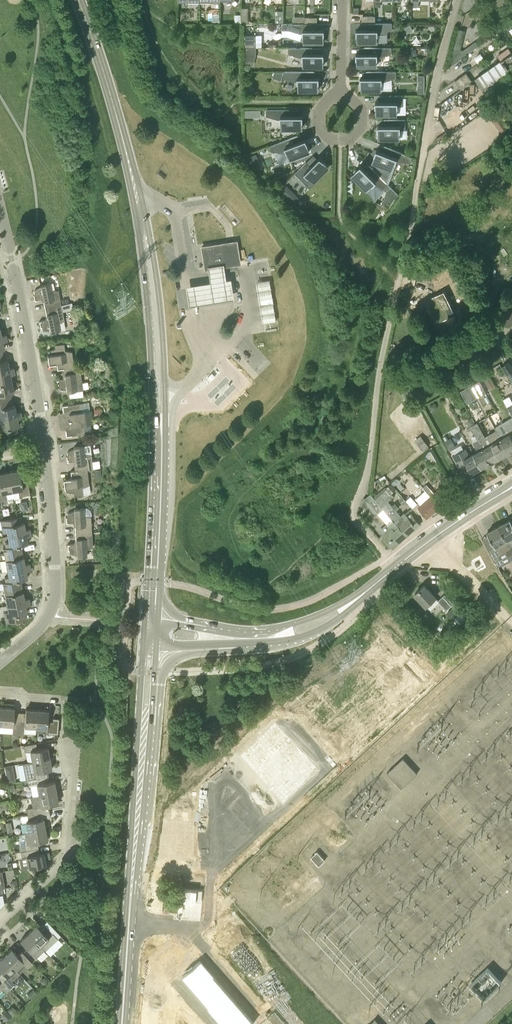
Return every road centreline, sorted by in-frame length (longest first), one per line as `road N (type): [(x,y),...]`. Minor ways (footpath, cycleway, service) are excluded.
road 1 (primary): [(78,0),(133,178),(158,369)]
road 2 (primary): [(145,721),(121,1023)]
road 3 (residential): [(44,448),(0,210)]
road 4 (residential): [(0,662),(43,625),(55,599),(44,448)]
road 5 (tertiary): [(354,601),(257,631),(151,622)]
road 6 (primary): [(160,421),(151,622)]
road 7 (residential): [(0,921),(65,860),(75,753)]
road 8 (tertiary): [(354,601),(511,486)]
road 9 (primary): [(145,721),(160,703),(170,661),(239,643)]
road 10 (tertiary): [(239,643),(314,633),(354,601)]
road 11 (residential): [(339,97),(322,106),(318,119),(328,136),(341,140),(361,118),(346,98)]

